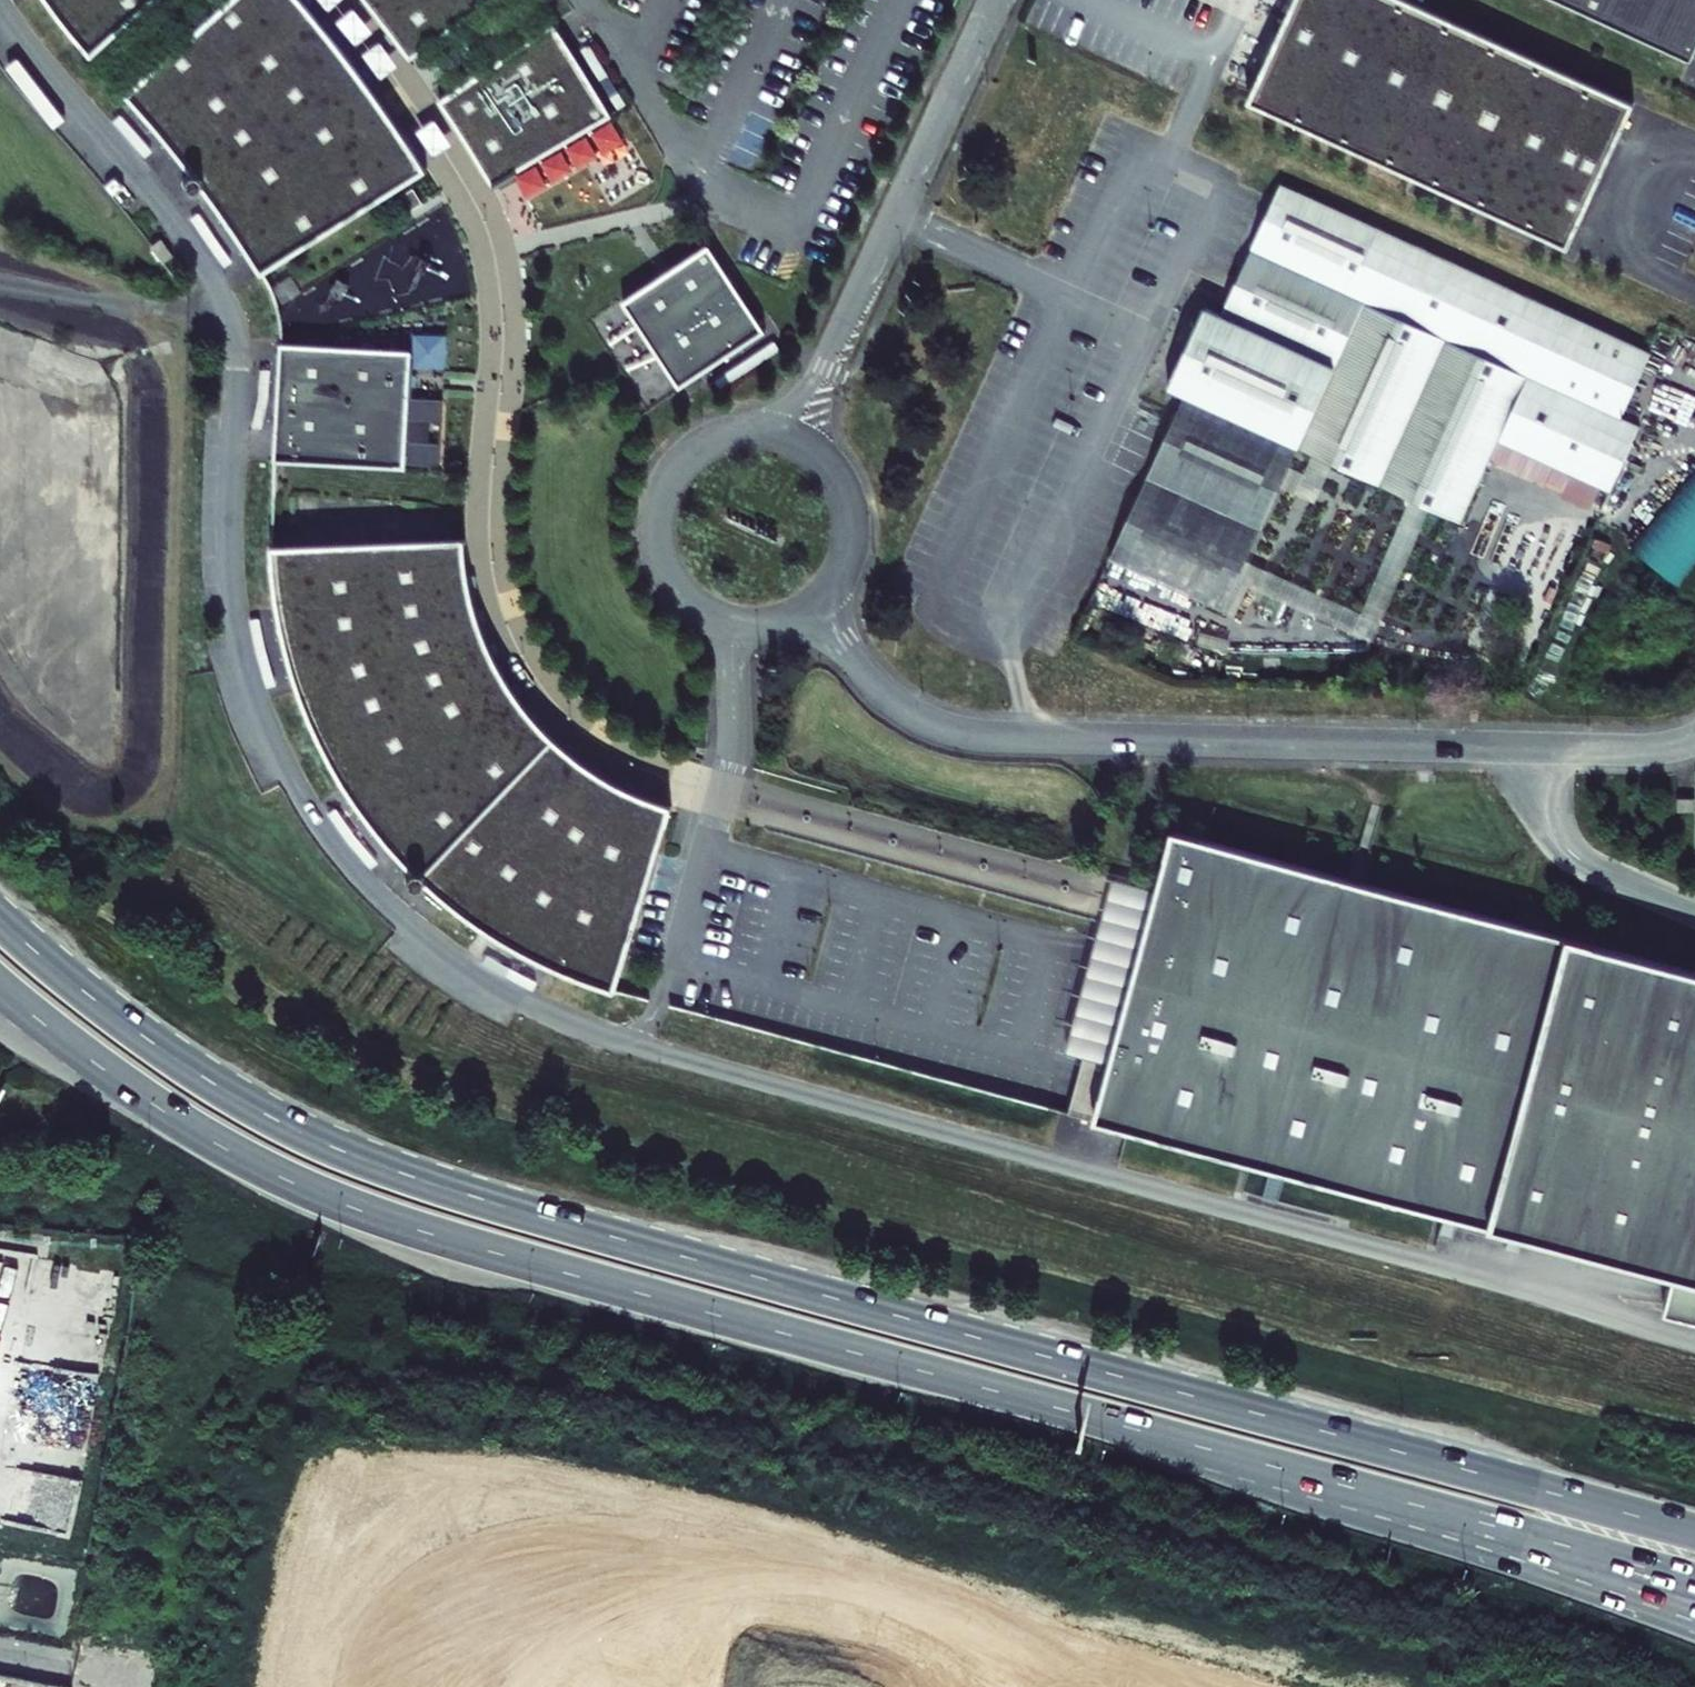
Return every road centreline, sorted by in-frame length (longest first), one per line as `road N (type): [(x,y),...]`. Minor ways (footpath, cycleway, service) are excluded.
road 1 (unclassified): [(1694,1339),(620,1039),(516,996),(431,938),(373,889),(327,833),(291,774),(253,684),(229,557),(237,353),(227,308),(178,226),(0,4)]
road 2 (primary): [(1694,1532),(376,1167),(205,1082),(0,921)]
road 3 (primary): [(0,989),(101,1068),(220,1144),(365,1213),(1547,1551)]
road 4 (unclassified): [(816,603),(881,687),(953,729),(1529,747)]
road 5 (unclassified): [(995,0),(820,370),(786,409),(744,431)]
road 6 (unclassified): [(744,431),(708,442),(671,475),(655,522),(664,571),(686,601),(731,624),(782,622),(816,603)]
road 7 (unclassified): [(1529,747),(1547,810),(1580,861),(1694,913)]
road 8 (unclassified): [(816,603),(845,561),(845,497),(806,447),(744,431)]
road 9 (unclassified): [(1529,747),(1652,749),(1694,738)]
road 10 (motorway): [(1547,1551),(1694,1583)]

